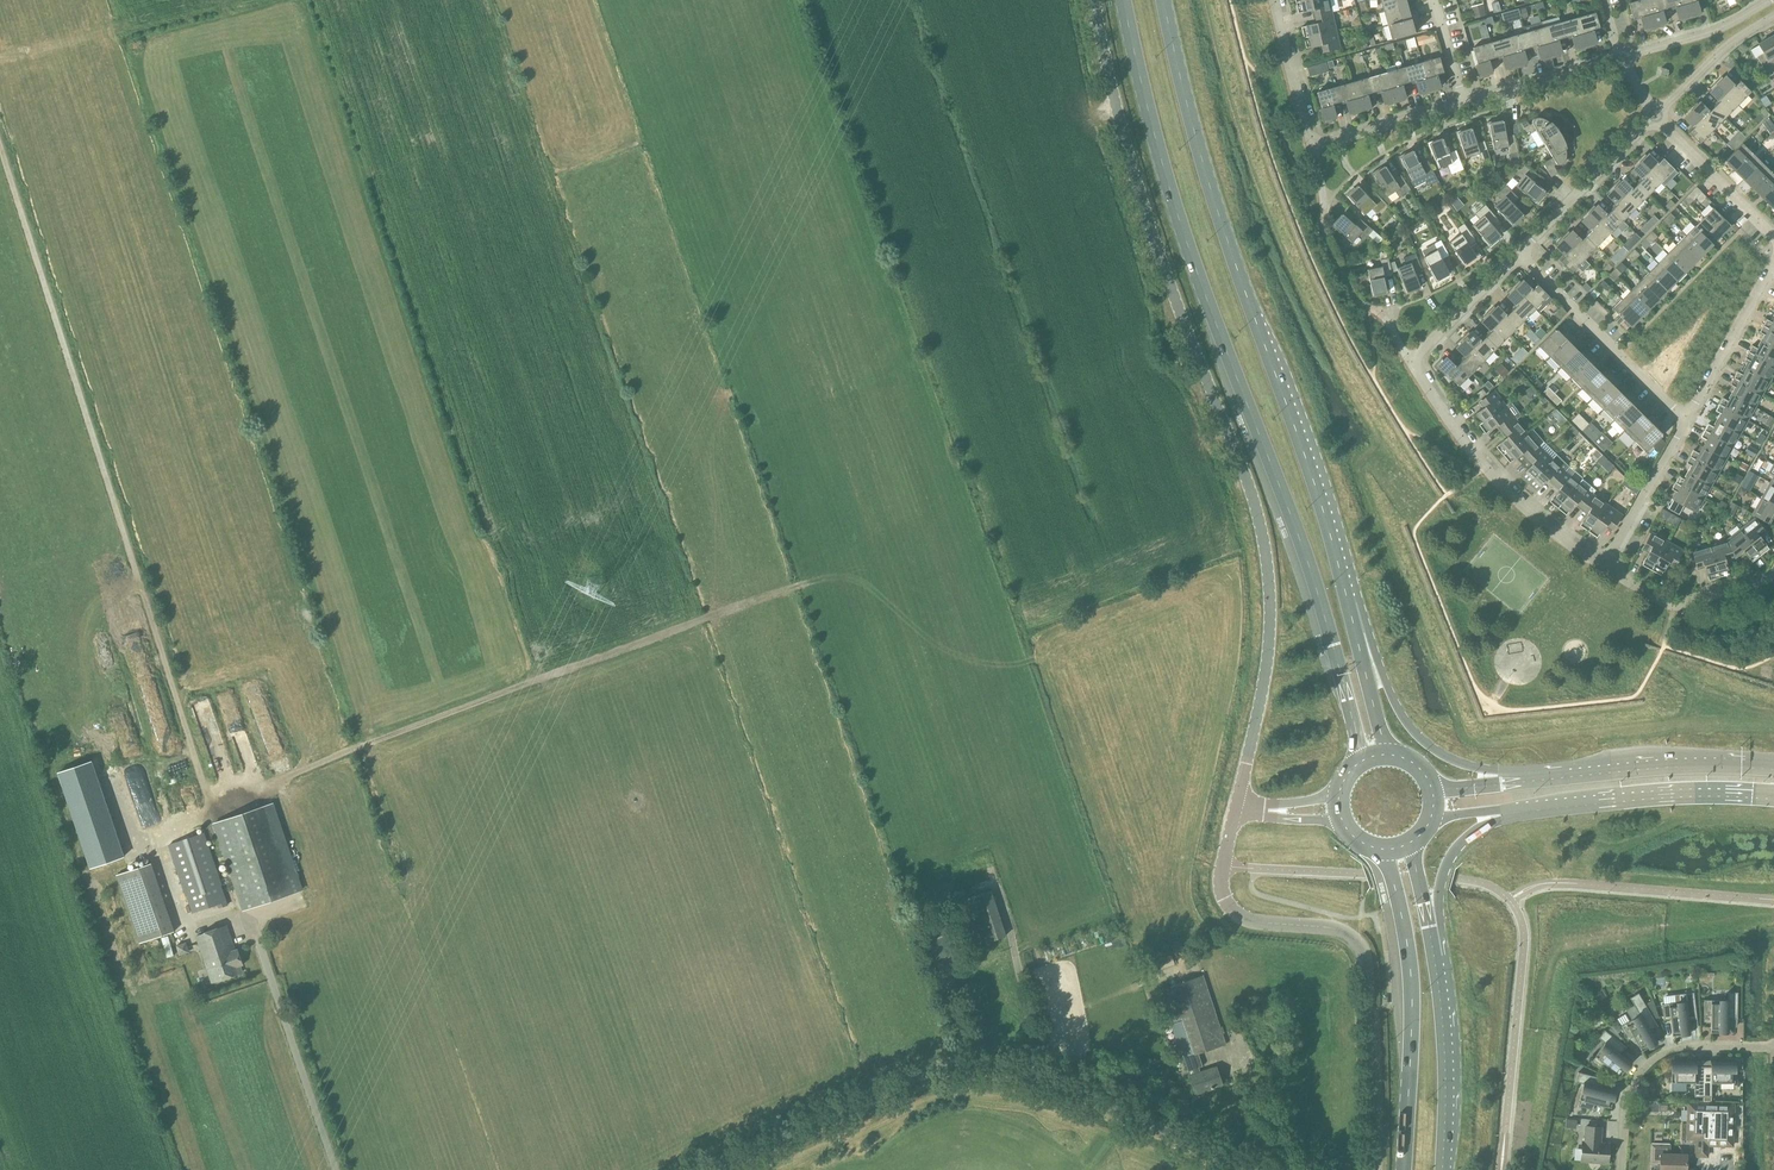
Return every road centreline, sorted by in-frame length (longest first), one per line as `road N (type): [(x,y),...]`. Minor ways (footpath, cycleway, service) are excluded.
road 1 (unclassified): [(1236,809),(1266,672),(1272,601),(1264,538),(1127,136),(1096,0)]
road 2 (primary): [(1123,0),(1138,77),(1205,296),(1319,604),(1361,760)]
road 3 (primary): [(1357,634),(1316,476),(1222,206),(1170,0)]
road 4 (unclassified): [(713,1169),(915,1077),(968,1065),(1044,1077),(1251,1169)]
road 5 (unclassified): [(1373,1169),(1373,1038),(1362,953),(1331,928),(1254,922),(1228,905),(1221,873),(1236,809)]
road 6 (residential): [(1519,254),(1412,362),(1487,471),(1608,569)]
road 7 (primary): [(1381,850),(1401,922),(1410,998),(1405,1169)]
road 8 (residential): [(1273,0),(1313,148),(1463,103)]
road 9 (primary): [(1517,813),(1665,798),(1773,799)]
road 10 (primary): [(1773,765),(1665,764),(1526,777)]
road 11 (residential): [(1620,1169),(1630,1089),(1653,1062),(1684,1048),(1773,1048)]
road 12 (primary): [(1526,777),(1458,762),(1429,745),(1357,634)]
road 13 (residential): [(1686,418),(1519,254)]
road 14 (primary): [(1446,1169),(1437,964)]
road 15 (residential): [(1656,118),(1519,254)]
road 16 (primary): [(1437,964),(1449,860),(1479,828),(1517,813)]
road 17 (residential): [(1608,569),(1673,603),(1726,593),(1773,567)]
road 18 (residential): [(1686,418),(1773,265)]
road 19 (residential): [(1608,569),(1686,418)]
road 20 (residential): [(1773,235),(1656,118)]
road 21 (residential): [(1773,0),(1716,29),(1619,58)]
road 22 (residential): [(1463,103),(1619,58)]
road 23 (residential): [(1656,118),(1742,35),(1773,16)]
road 24 (primary): [(1391,754),(1357,634)]
road 25 (primary): [(1437,964),(1411,843)]

